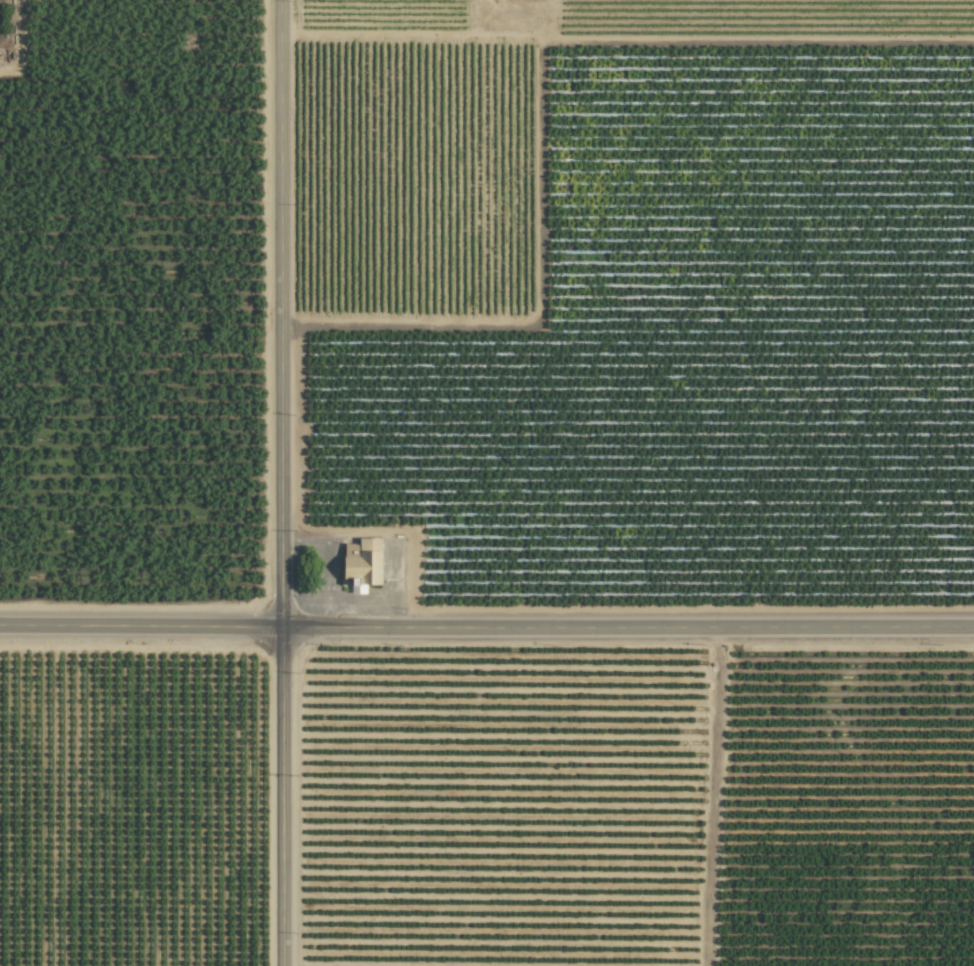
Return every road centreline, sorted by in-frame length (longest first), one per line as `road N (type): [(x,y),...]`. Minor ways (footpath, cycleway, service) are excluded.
road 1 (tertiary): [(0,626),(973,624)]
road 2 (tertiary): [(280,0),(282,965)]

